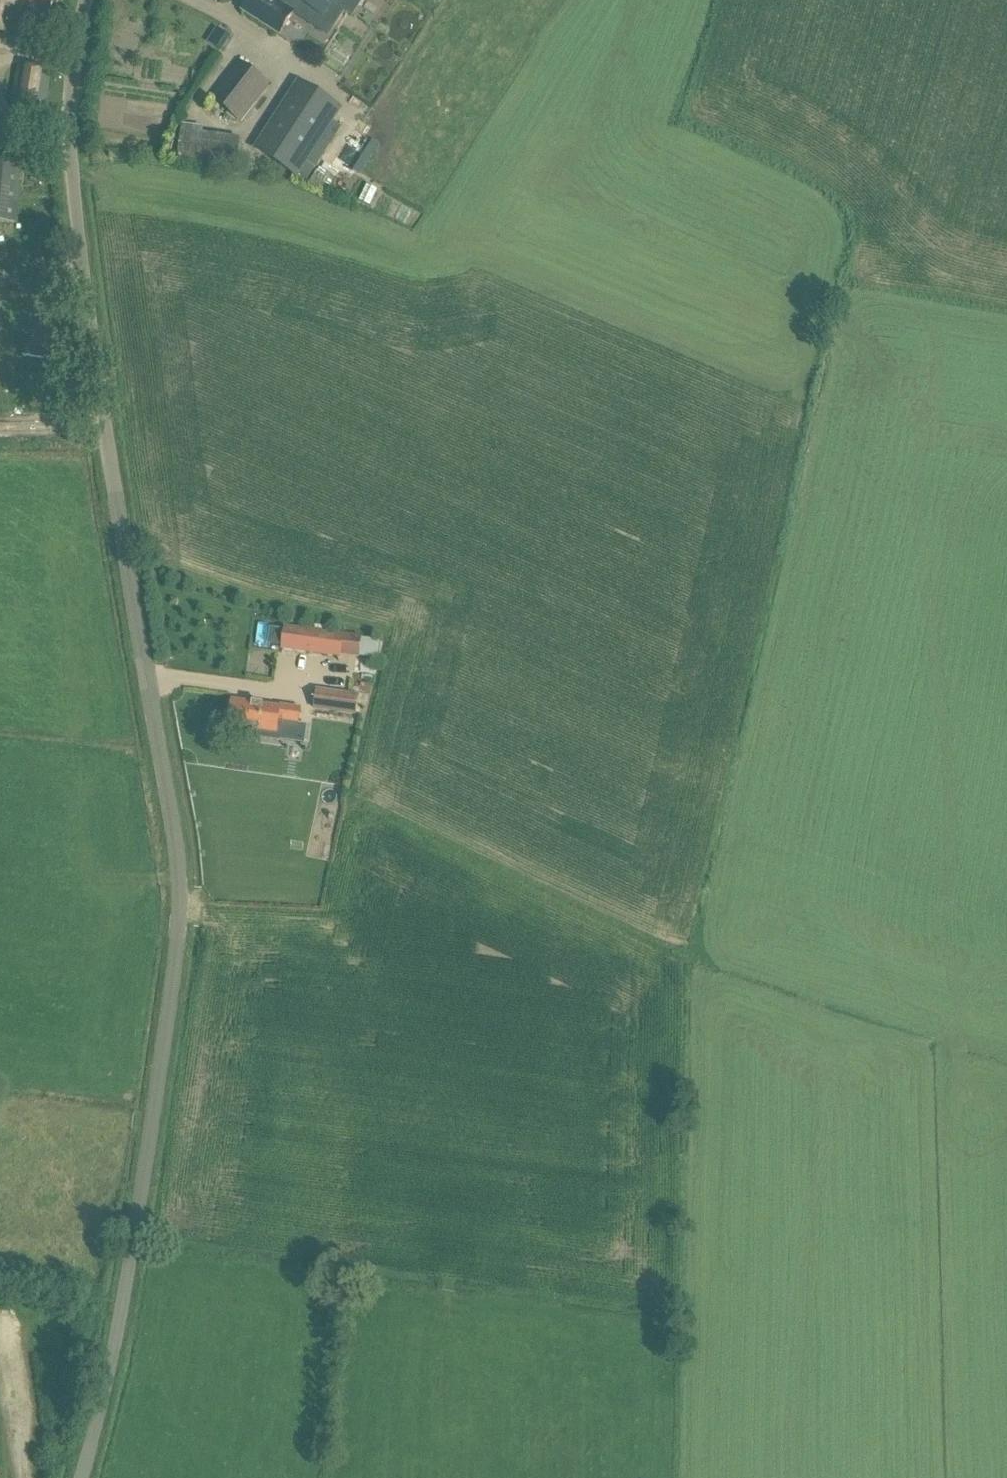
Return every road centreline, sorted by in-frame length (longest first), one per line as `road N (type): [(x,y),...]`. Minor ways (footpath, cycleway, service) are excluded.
road 1 (unclassified): [(84,1477),(158,1071),(174,933),(171,853),(64,137),(90,0)]

